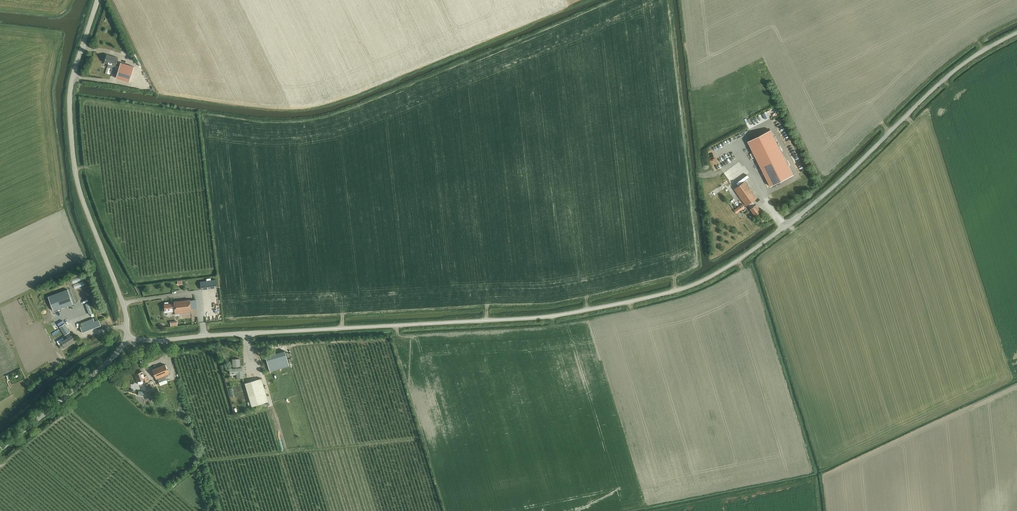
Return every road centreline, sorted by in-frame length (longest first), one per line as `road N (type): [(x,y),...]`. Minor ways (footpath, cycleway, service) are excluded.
road 1 (unclassified): [(128,337),(543,317),(697,283),(809,207),(937,85),(1016,32)]
road 2 (unclassified): [(128,337),(124,304),(74,167),(71,86),(97,0)]
road 3 (unclassified): [(0,448),(128,337)]

